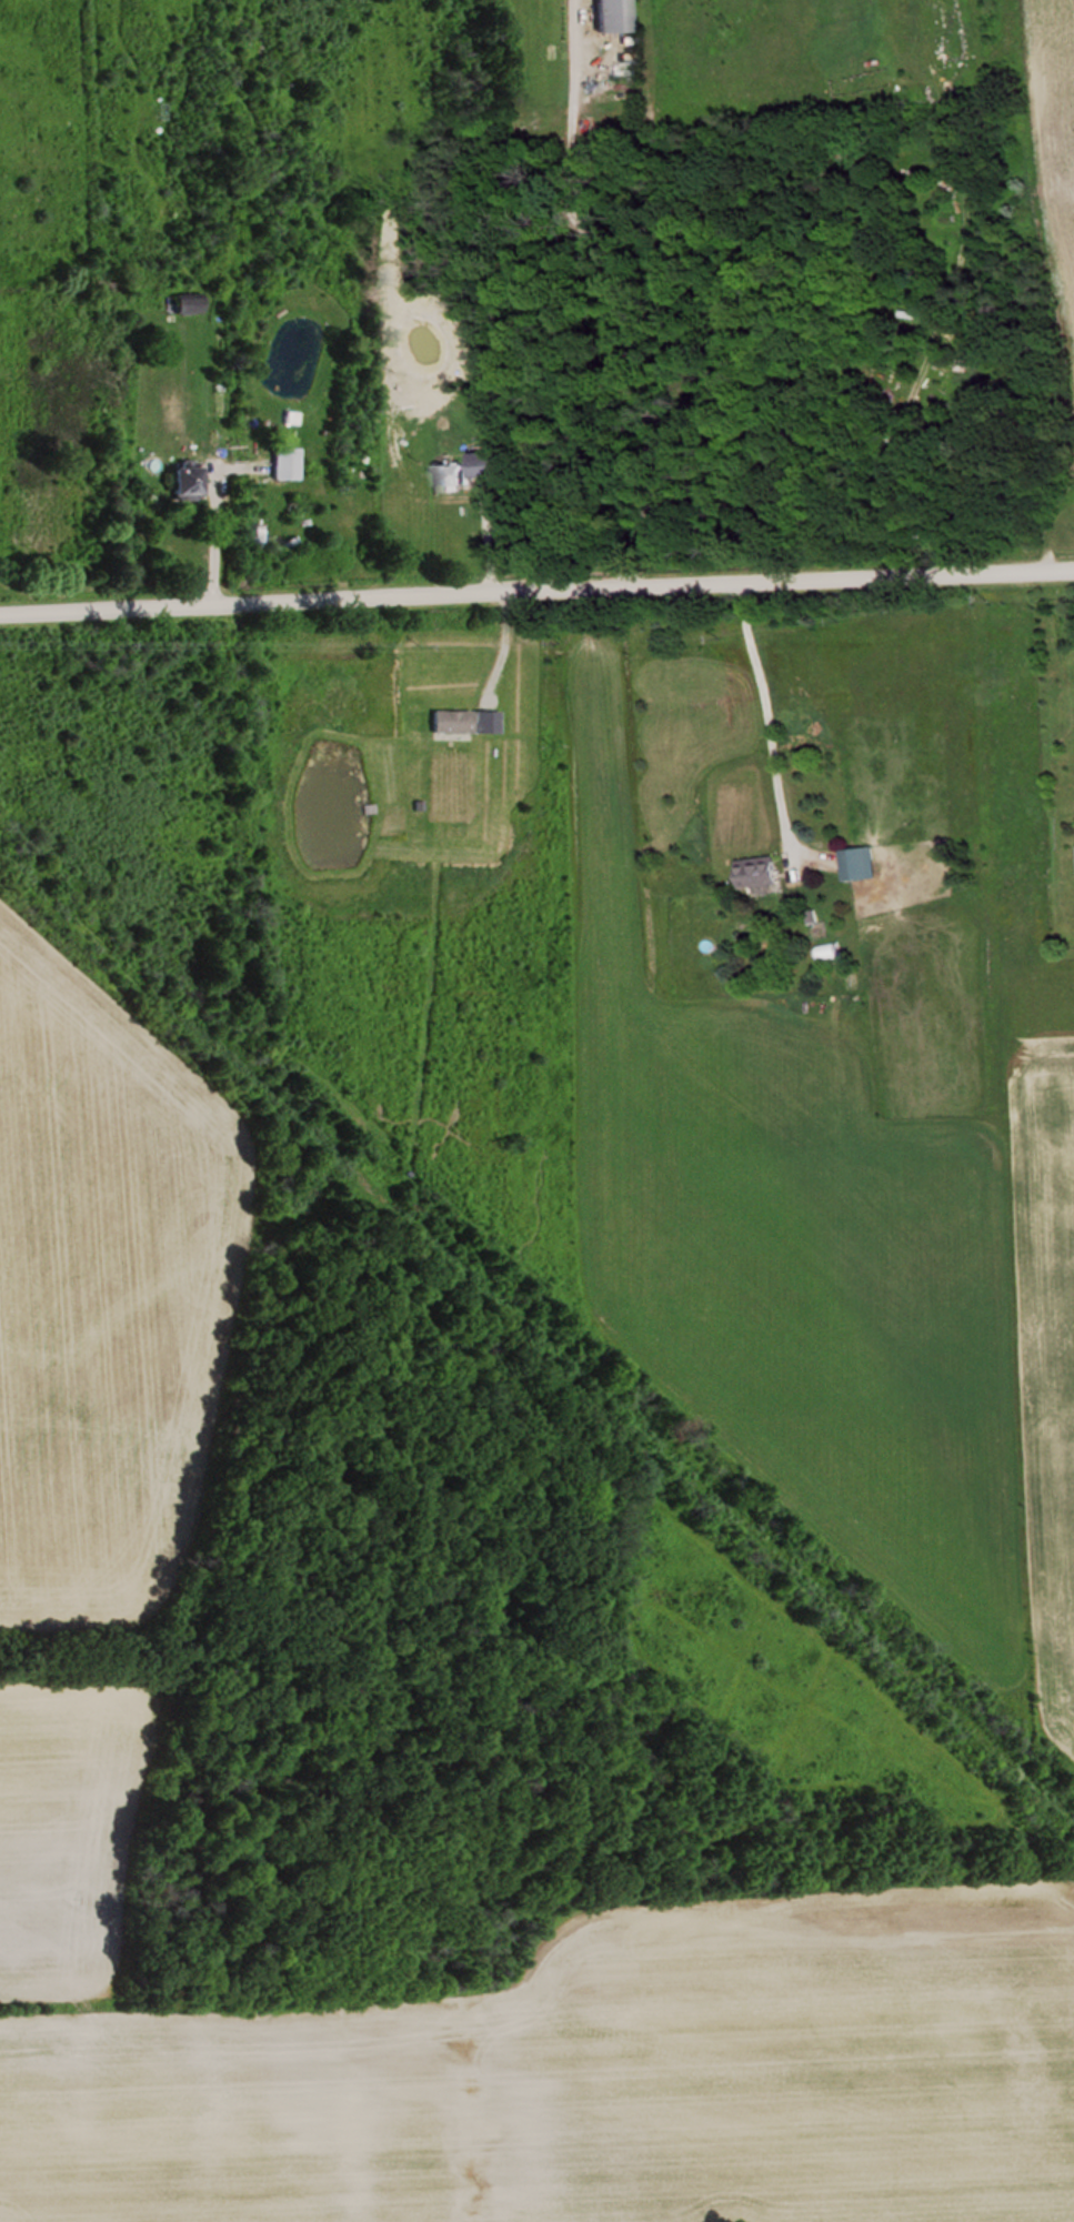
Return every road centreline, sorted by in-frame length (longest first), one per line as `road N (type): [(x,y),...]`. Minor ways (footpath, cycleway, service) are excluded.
road 1 (residential): [(0,613),(1073,569)]

